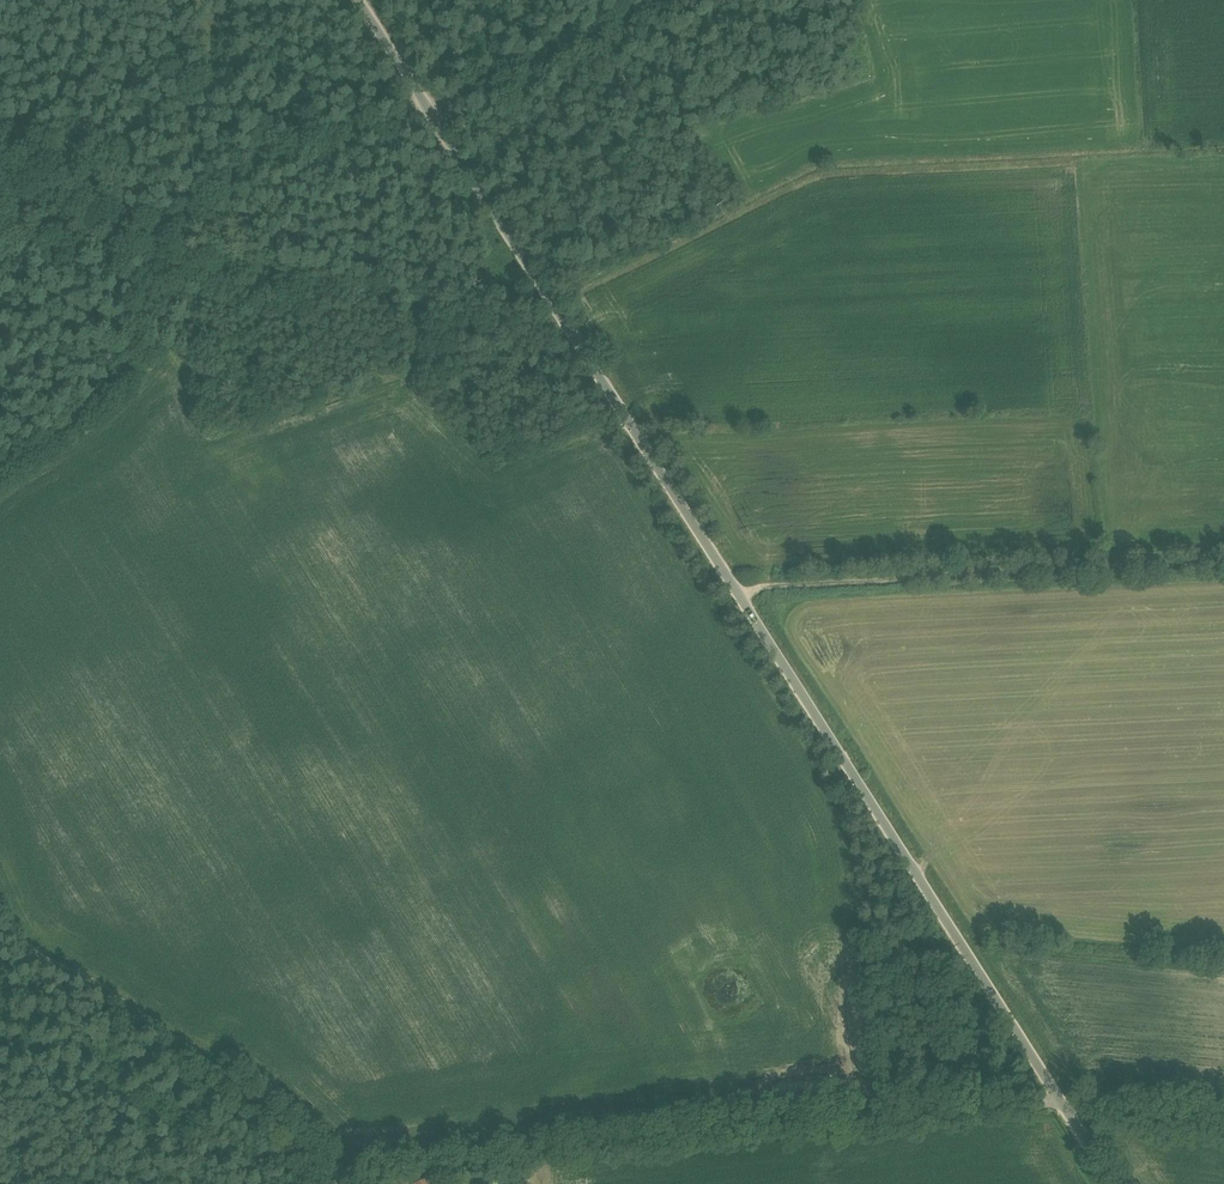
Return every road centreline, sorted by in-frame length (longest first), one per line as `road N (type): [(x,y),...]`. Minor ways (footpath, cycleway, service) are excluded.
road 1 (unclassified): [(1112,1183),(359,0)]
road 2 (track): [(737,597),(765,585),(1223,562)]
road 3 (track): [(1223,1118),(1065,1109)]

